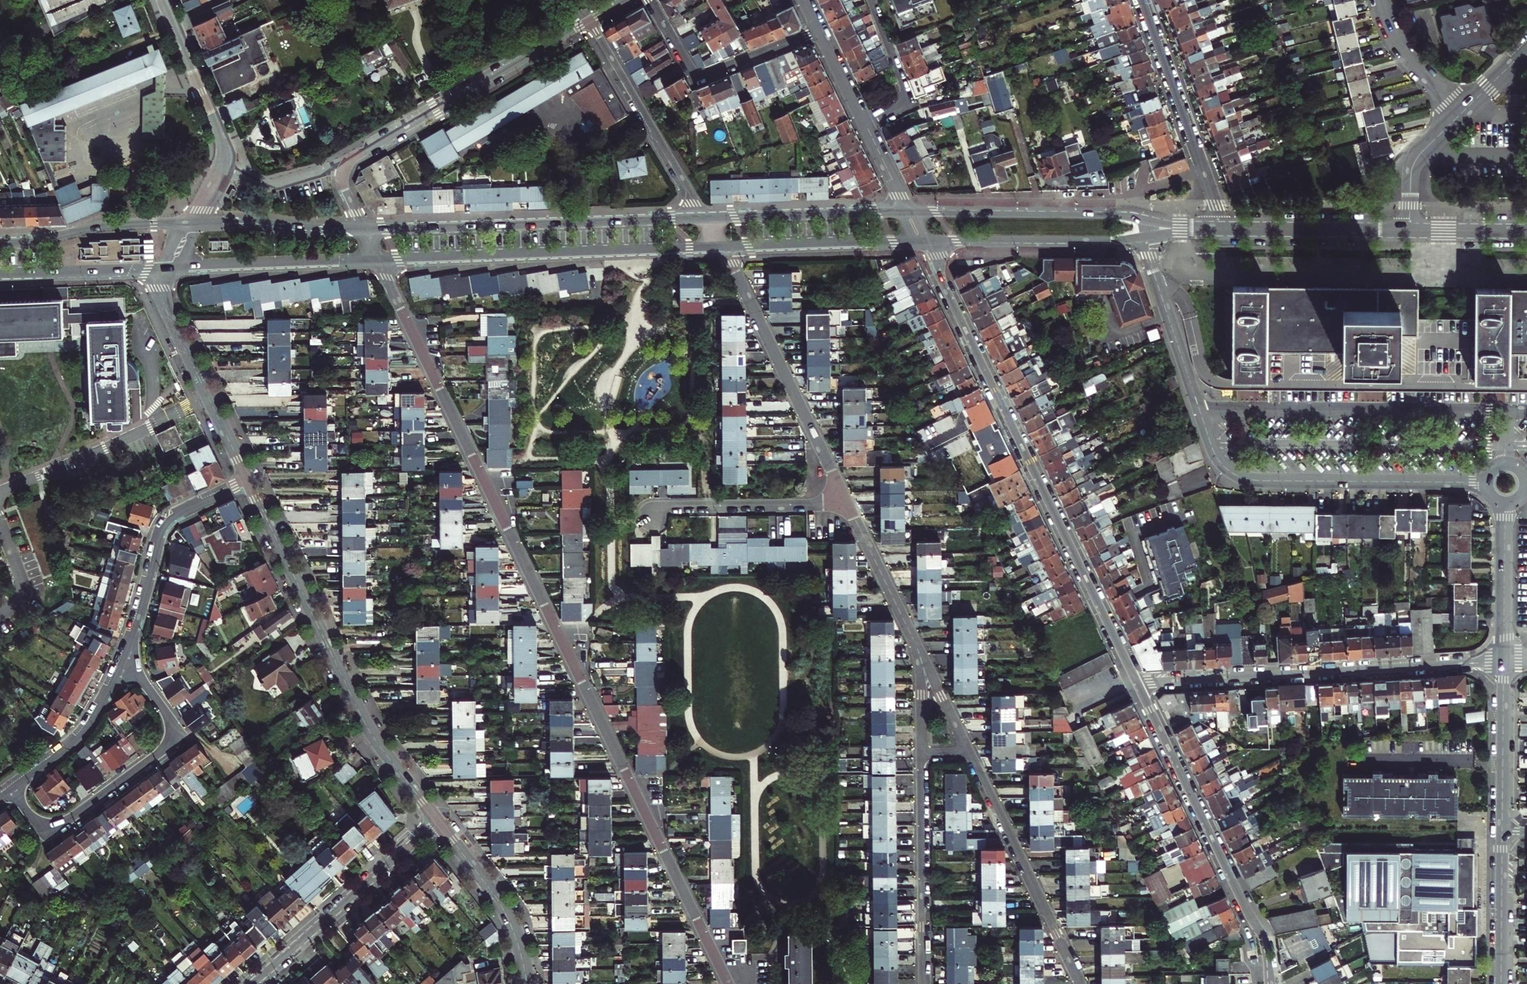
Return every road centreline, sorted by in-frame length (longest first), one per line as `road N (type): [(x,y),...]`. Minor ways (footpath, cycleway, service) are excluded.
road 1 (residential): [(727,983),(377,260)]
road 2 (residential): [(1143,237),(1210,443),(1231,472),(1258,481),(1487,483)]
road 3 (residential): [(1136,685),(937,273),(928,239)]
road 4 (tertiary): [(437,821),(367,727),(248,480)]
road 5 (residential): [(1503,662),(1136,685)]
road 6 (secondary): [(377,260),(724,245)]
road 7 (secondary): [(707,218),(363,231)]
road 8 (residential): [(1269,983),(1258,934),(1136,685)]
road 9 (secondary): [(1217,229),(1111,216),(917,213)]
road 10 (residential): [(11,790),(37,821),(66,821),(162,749),(170,719),(125,659)]
road 11 (residential): [(848,504),(724,245)]
road 12 (residential): [(350,161),(590,22)]
road 13 (residential): [(1079,983),(971,753)]
road 14 (residential): [(254,983),(437,821)]
road 15 (residential): [(1141,0),(1217,229)]
road 16 (residential): [(248,480),(162,528),(125,659)]
road 17 (tertiary): [(248,480),(164,305),(164,269)]
road 18 (residential): [(920,754),(923,983)]
road 19 (residential): [(707,218),(590,22)]
road 20 (residential): [(650,0),(698,75),(820,31)]
road 21 (secondary): [(928,239),(1143,237)]
road 22 (secondary): [(164,269),(377,260)]
road 23 (residential): [(848,504),(664,508),(646,515)]
road 24 (secondary): [(194,223),(106,227),(0,244)]
road 25 (secondary): [(900,213),(707,218)]
road 26 (secondary): [(1410,231),(1217,229)]
road 27 (secondary): [(724,245),(912,239)]
road 28 (tertiary): [(527,983),(507,916),(437,821)]
road 29 (residential): [(162,0),(226,148),(224,169)]
road 30 (residential): [(125,659),(85,732),(11,790)]
road 31 (secondary): [(363,231),(194,223)]
road 32 (residential): [(1502,831),(1503,662)]
road 33 (secondary): [(0,274),(164,269)]
road 34 (residential): [(918,651),(848,504)]
road 35 (residential): [(871,0),(910,102),(864,122)]
road 36 (residential): [(1503,662),(1505,504)]
road 37 (residential): [(1501,983),(1502,831)]
road 38 (residential): [(1377,0),(1400,51),(1460,113)]
road 39 (residential): [(1460,113),(1413,164),(1410,231)]
road 40 (residential): [(224,169),(273,184),(350,161)]

